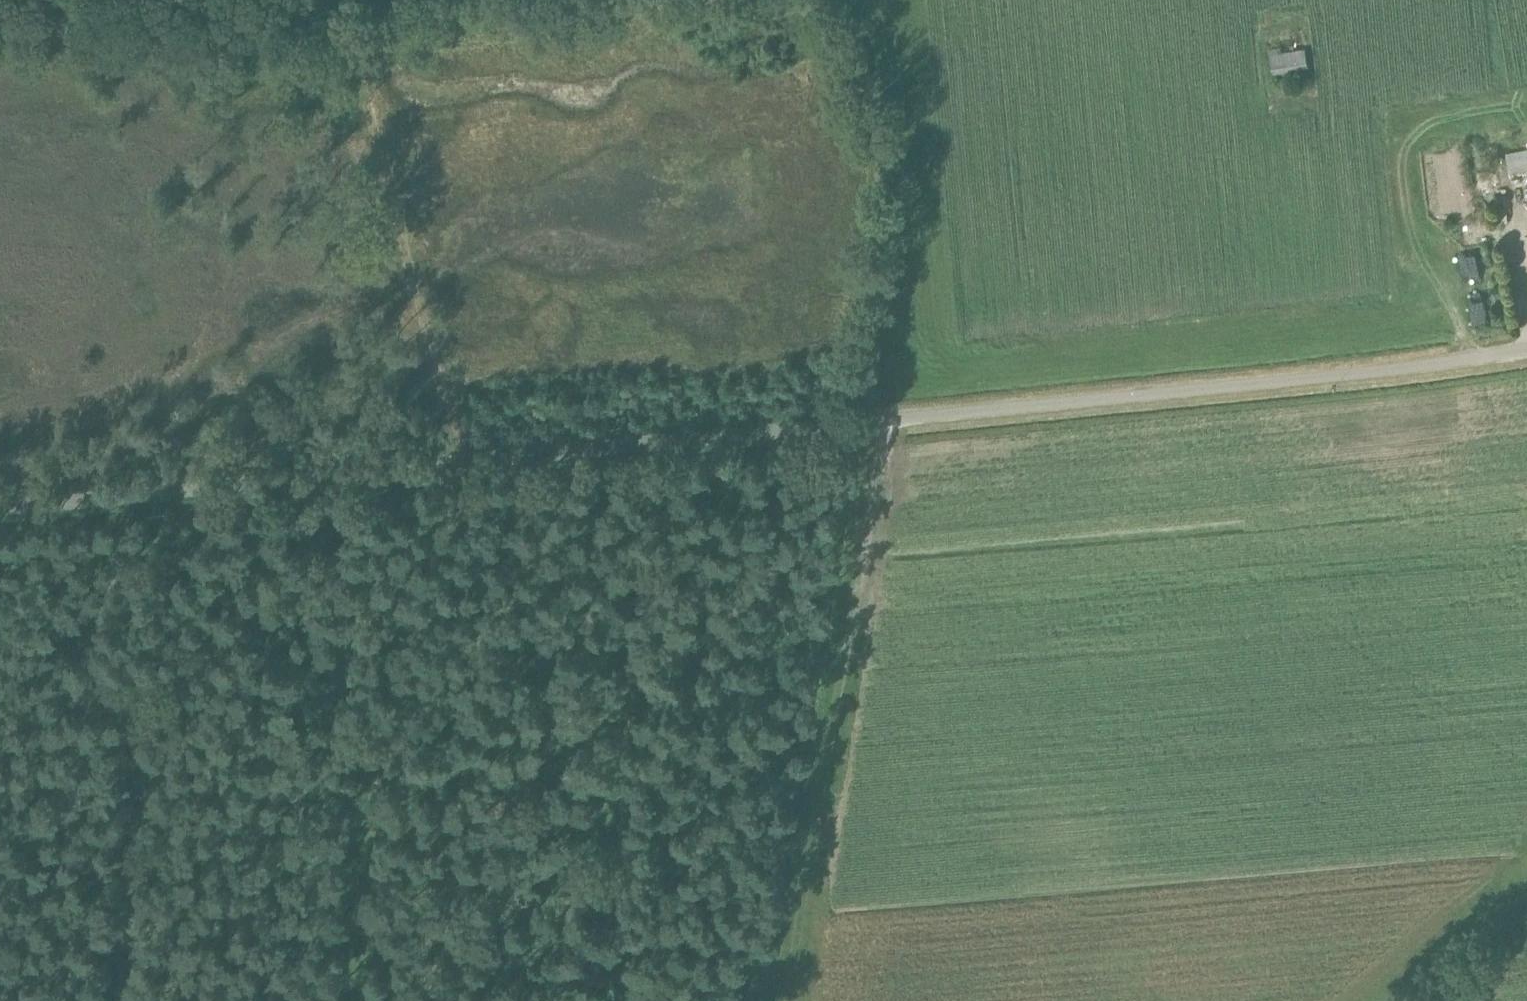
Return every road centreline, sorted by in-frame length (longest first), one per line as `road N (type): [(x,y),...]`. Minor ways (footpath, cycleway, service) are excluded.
road 1 (unclassified): [(0,513),(1044,402),(1340,384),(1526,350)]
road 2 (track): [(113,1000),(132,721),(80,644),(93,586),(127,565),(146,525),(144,498)]

